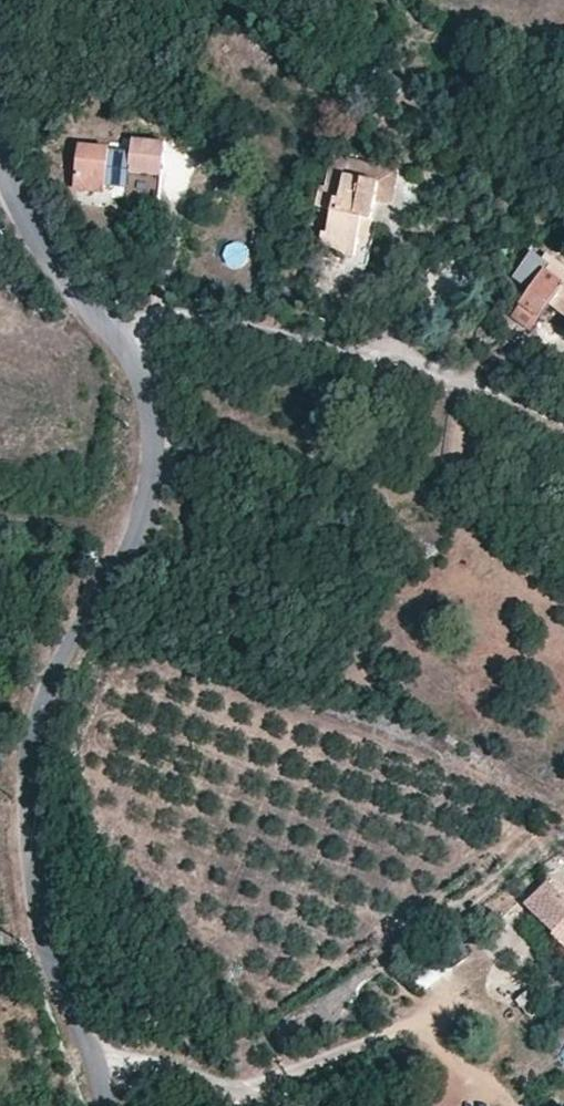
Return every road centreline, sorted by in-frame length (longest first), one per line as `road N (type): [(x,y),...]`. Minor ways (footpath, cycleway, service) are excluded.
road 1 (unclassified): [(0,186),(37,250),(133,364),(153,451),(140,514),(50,671),(26,751),(26,837),(41,943),(98,1105)]
road 2 (track): [(563,429),(456,381),(166,303),(109,335)]
road 3 (track): [(98,1088),(156,1071),(239,1091),(336,1044)]

